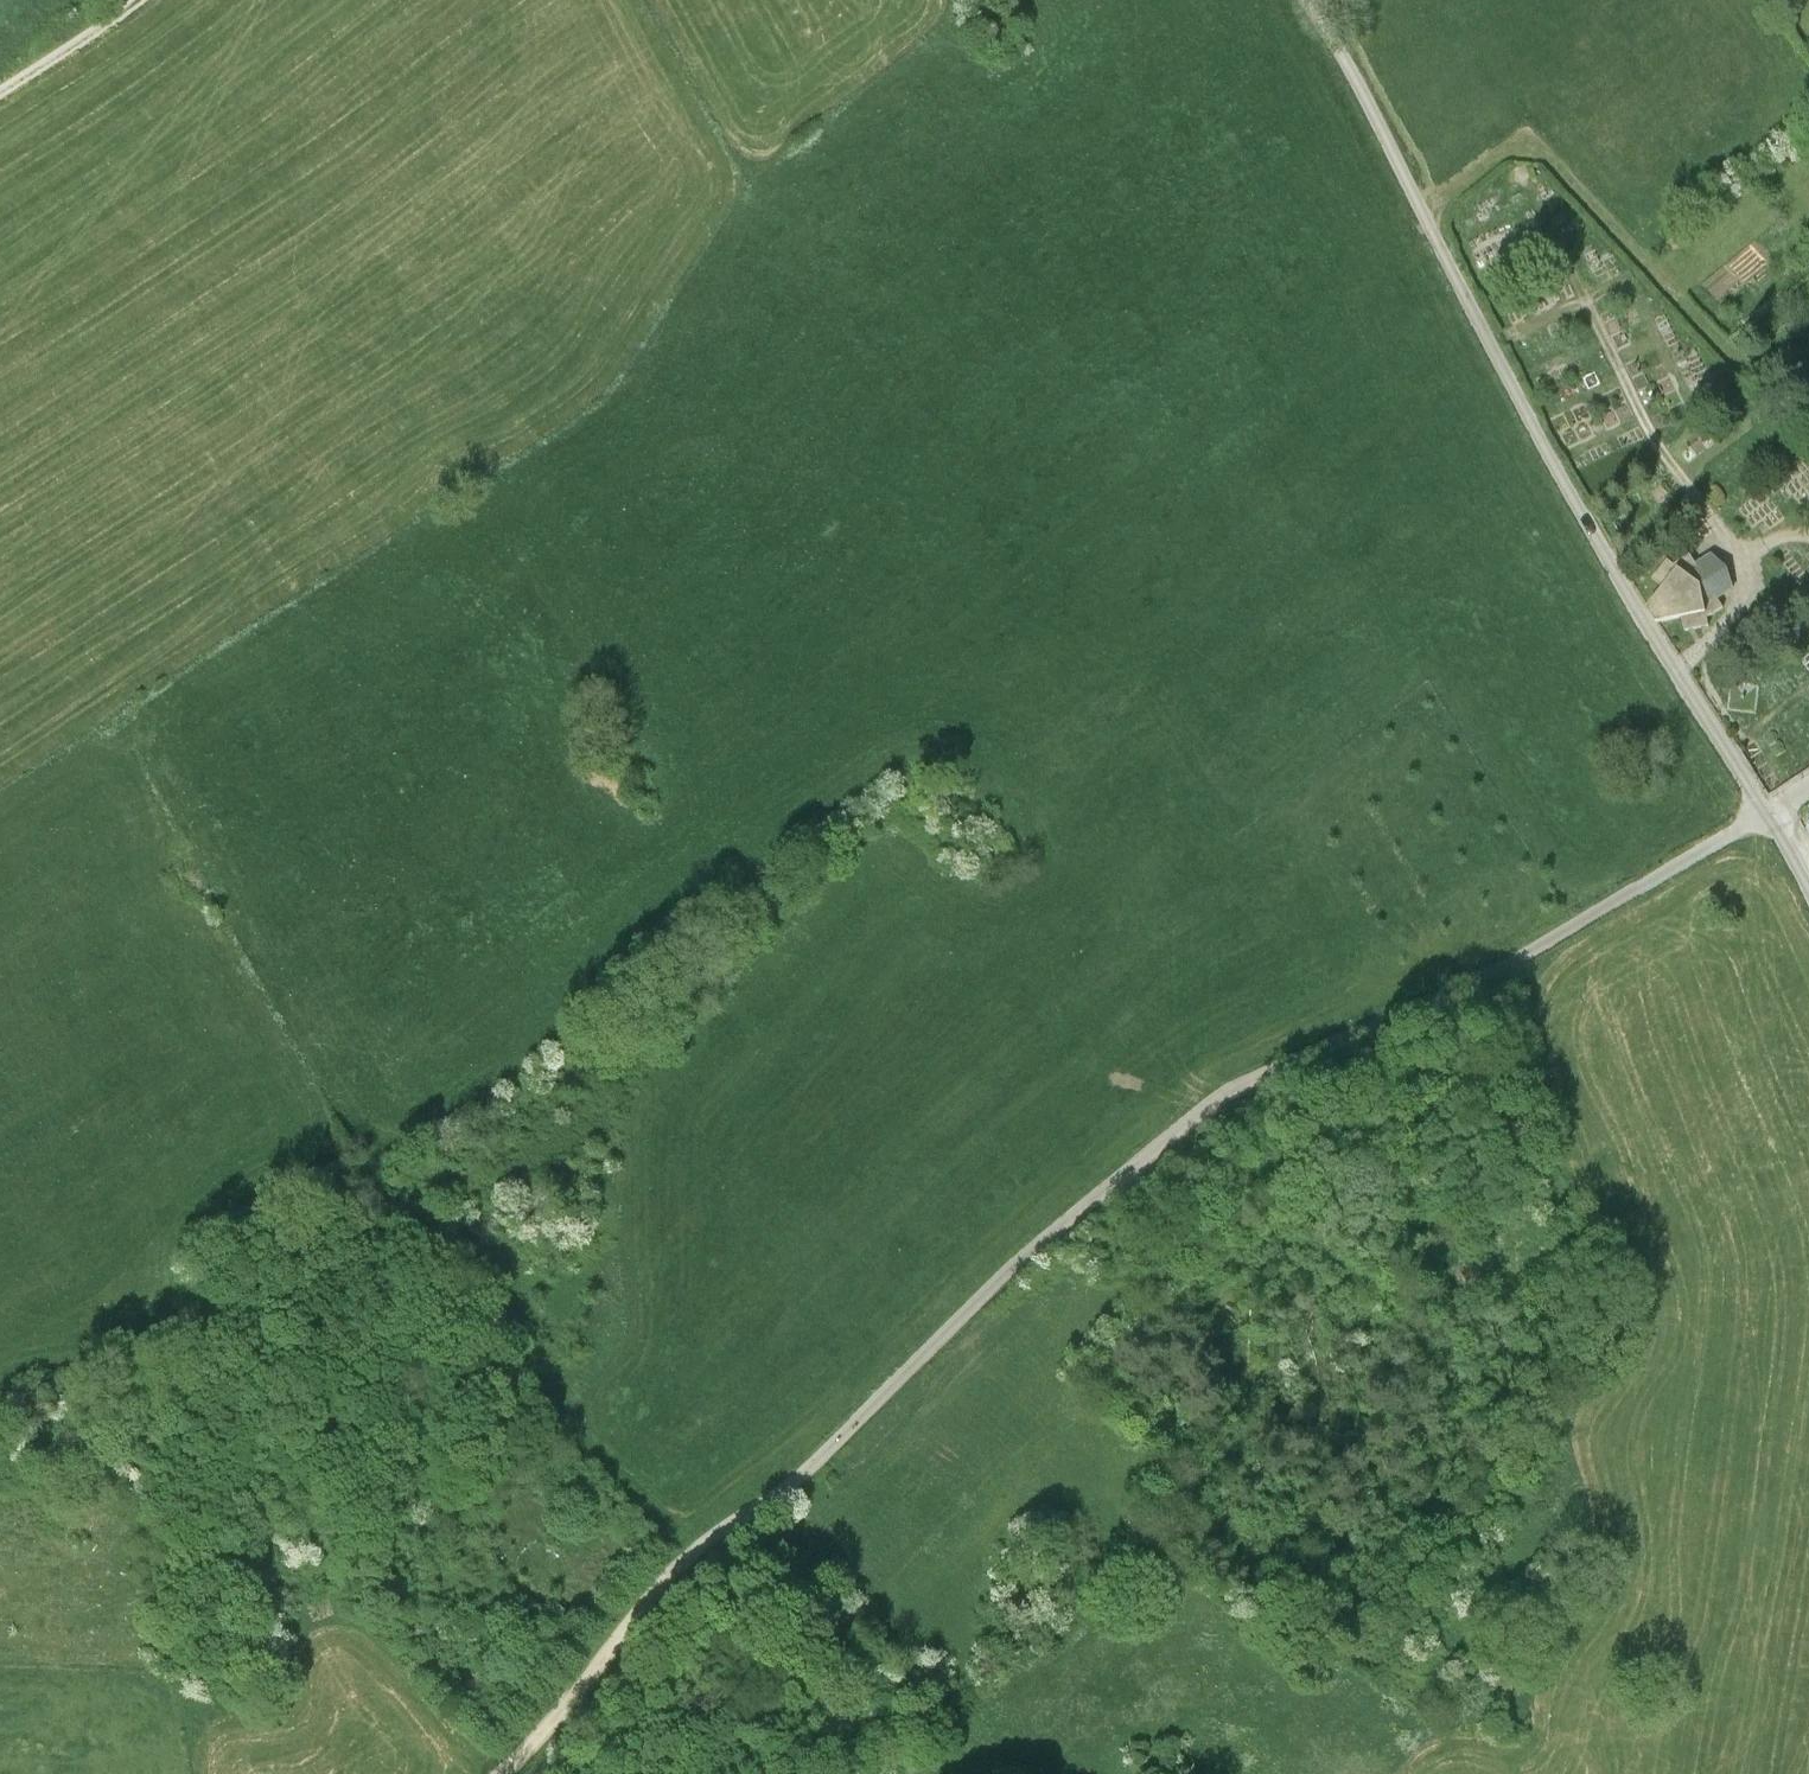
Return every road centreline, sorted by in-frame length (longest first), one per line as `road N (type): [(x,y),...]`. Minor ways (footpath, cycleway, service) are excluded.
road 1 (track): [(504,1773),(693,1551),(808,1471),(1058,1227),(1249,1080),(1473,982),(1766,815),(1599,544),(1439,256),(1320,0)]
road 2 (track): [(0,94),(142,0)]
road 3 (residential): [(1808,787),(1766,815),(1808,895)]

